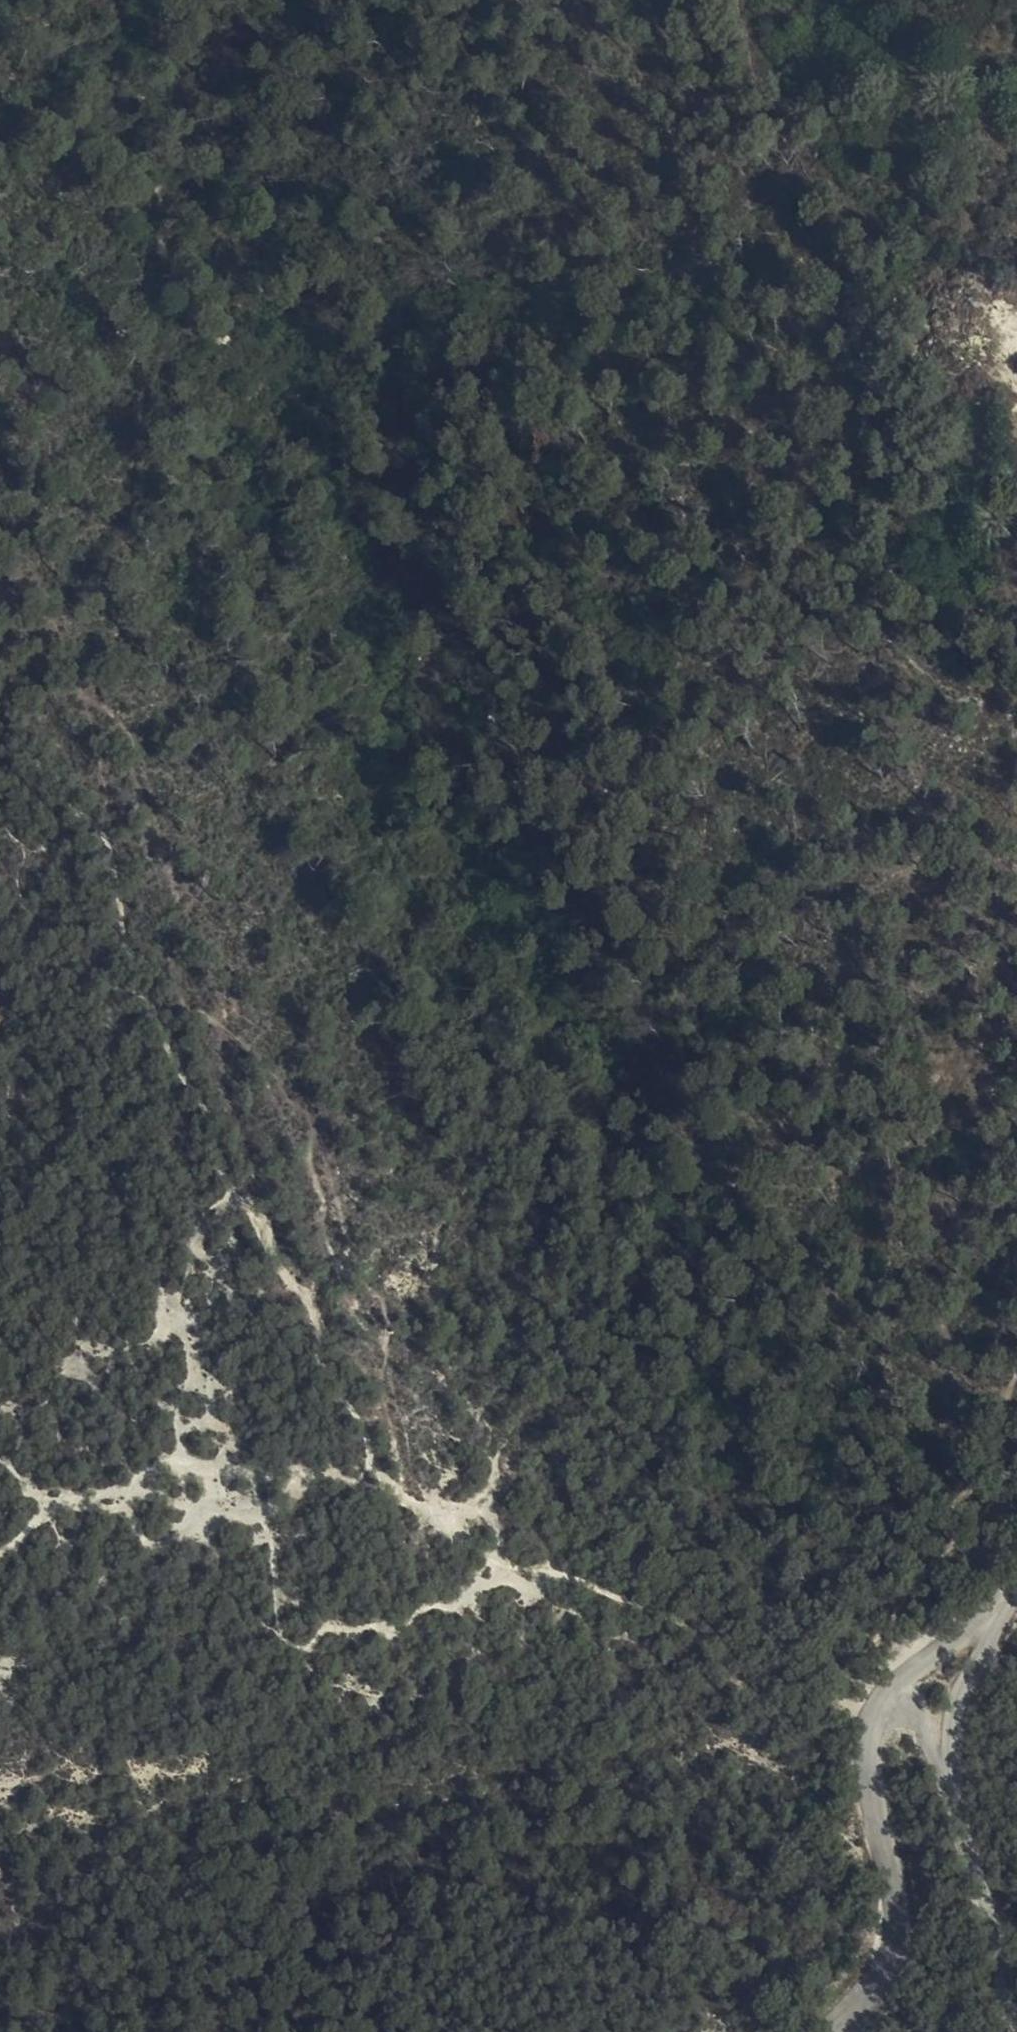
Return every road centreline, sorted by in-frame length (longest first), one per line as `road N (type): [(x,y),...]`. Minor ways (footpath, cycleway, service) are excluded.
road 1 (unclassified): [(835,2031),(877,1987),(901,1945),(902,1899),(865,1735),(883,1701)]
road 2 (unclassified): [(947,1739),(1000,1965),(1000,2031)]
road 3 (unclassified): [(883,1701),(986,1623)]
road 4 (unclassified): [(986,1623),(981,1659),(947,1739)]

